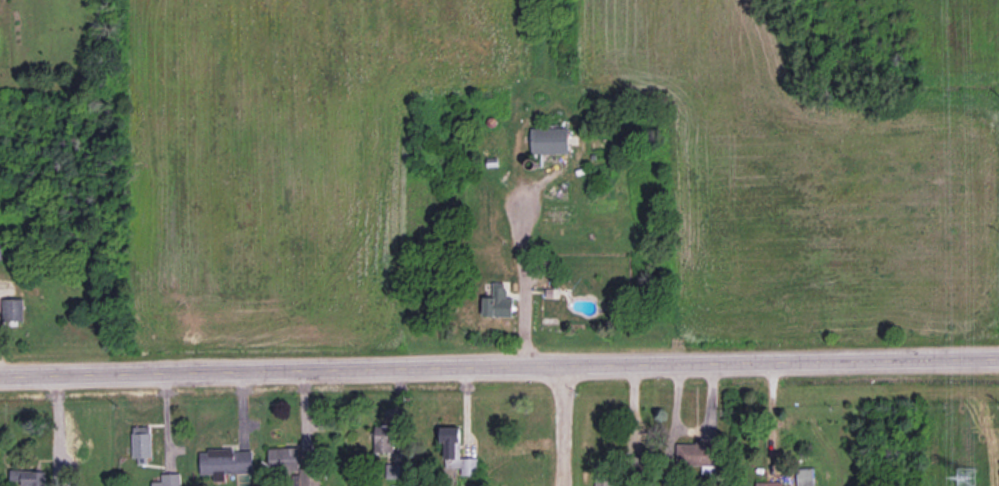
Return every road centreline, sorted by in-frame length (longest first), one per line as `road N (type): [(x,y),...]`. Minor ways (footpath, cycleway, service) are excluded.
road 1 (tertiary): [(998,356),(0,373)]
road 2 (residential): [(561,485),(562,365)]

